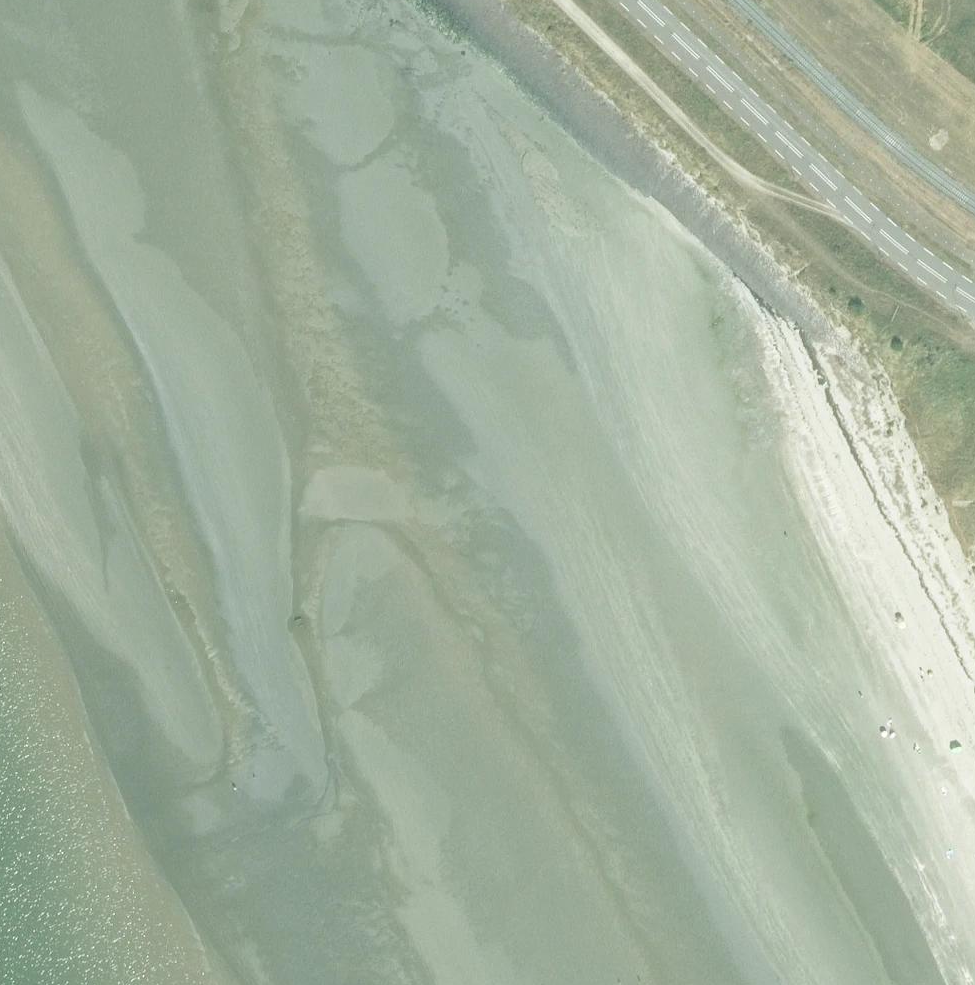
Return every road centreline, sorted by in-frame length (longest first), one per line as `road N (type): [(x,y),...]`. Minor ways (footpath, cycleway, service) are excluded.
road 1 (unclassified): [(974,298),(891,238),(641,0)]

